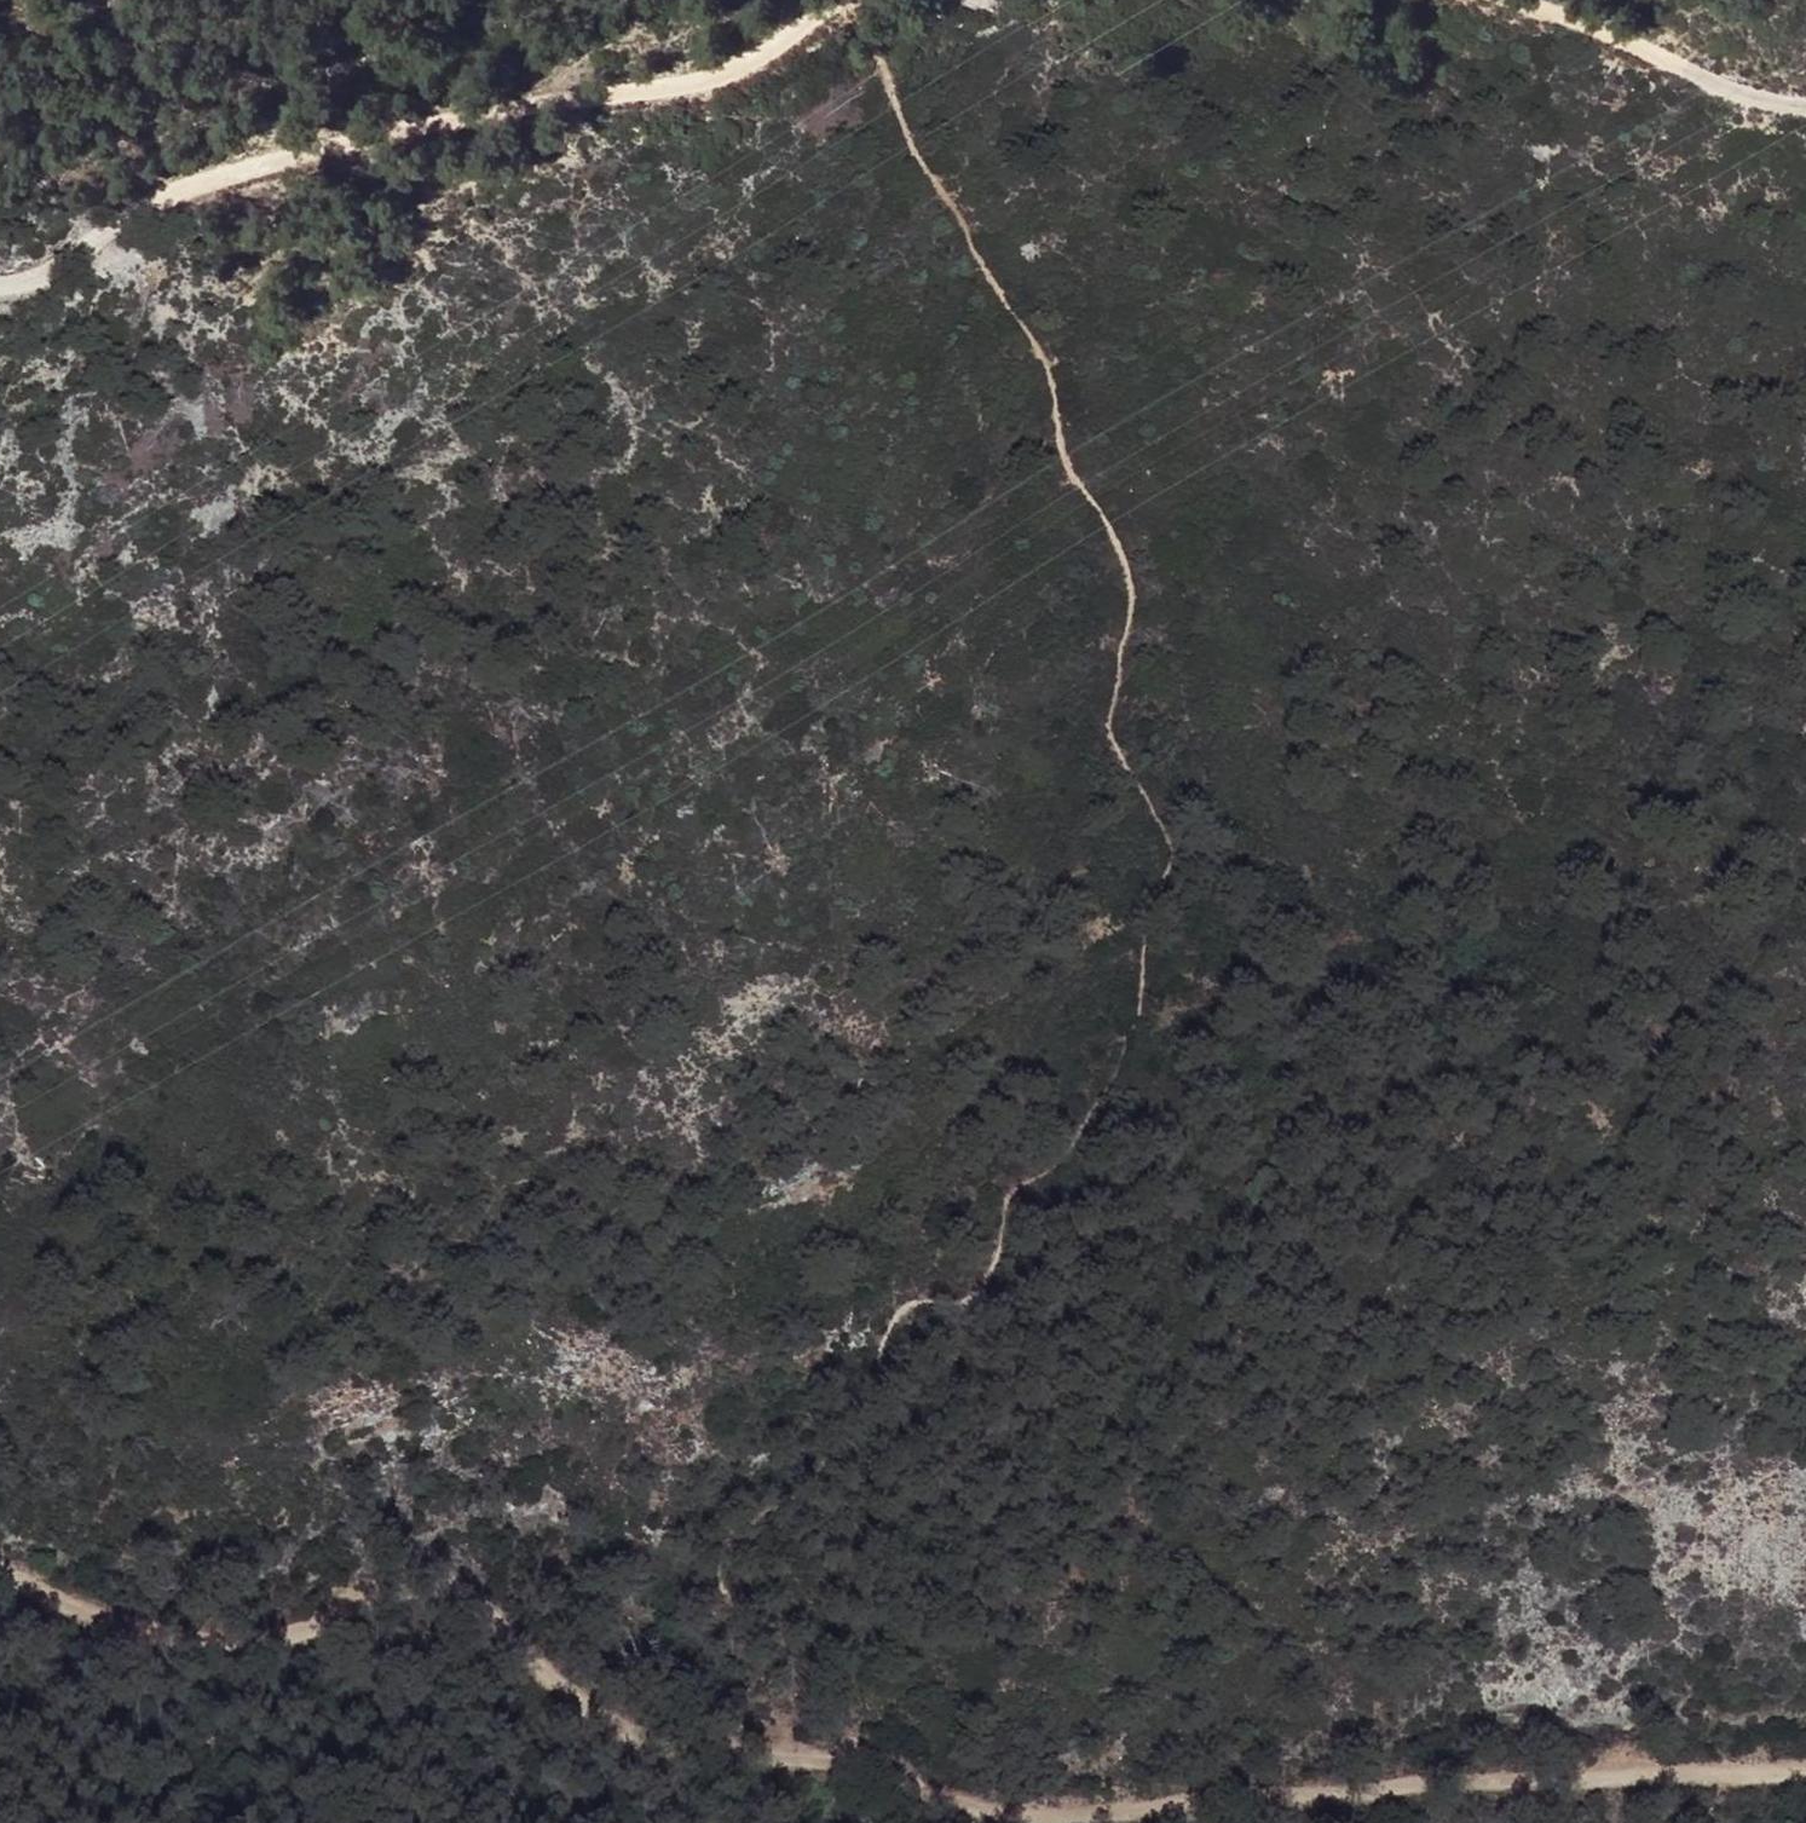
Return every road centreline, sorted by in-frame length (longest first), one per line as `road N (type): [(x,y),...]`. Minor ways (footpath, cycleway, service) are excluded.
road 1 (track): [(0,1557),(75,1606),(165,1629),(257,1639),(422,1586),(454,1588),(516,1626),(553,1683),(606,1722),(663,1749),(735,1759),(837,1755),(946,1800),(1036,1822)]
road 2 (track): [(0,282),(49,265),(118,215),(237,171),(378,132),(667,88),(743,66),(837,0)]
road 3 (track): [(1067,1822),(1136,1808),(1500,1776),(1805,1768)]
road 4 (track): [(1512,0),(1702,77),(1805,106)]

